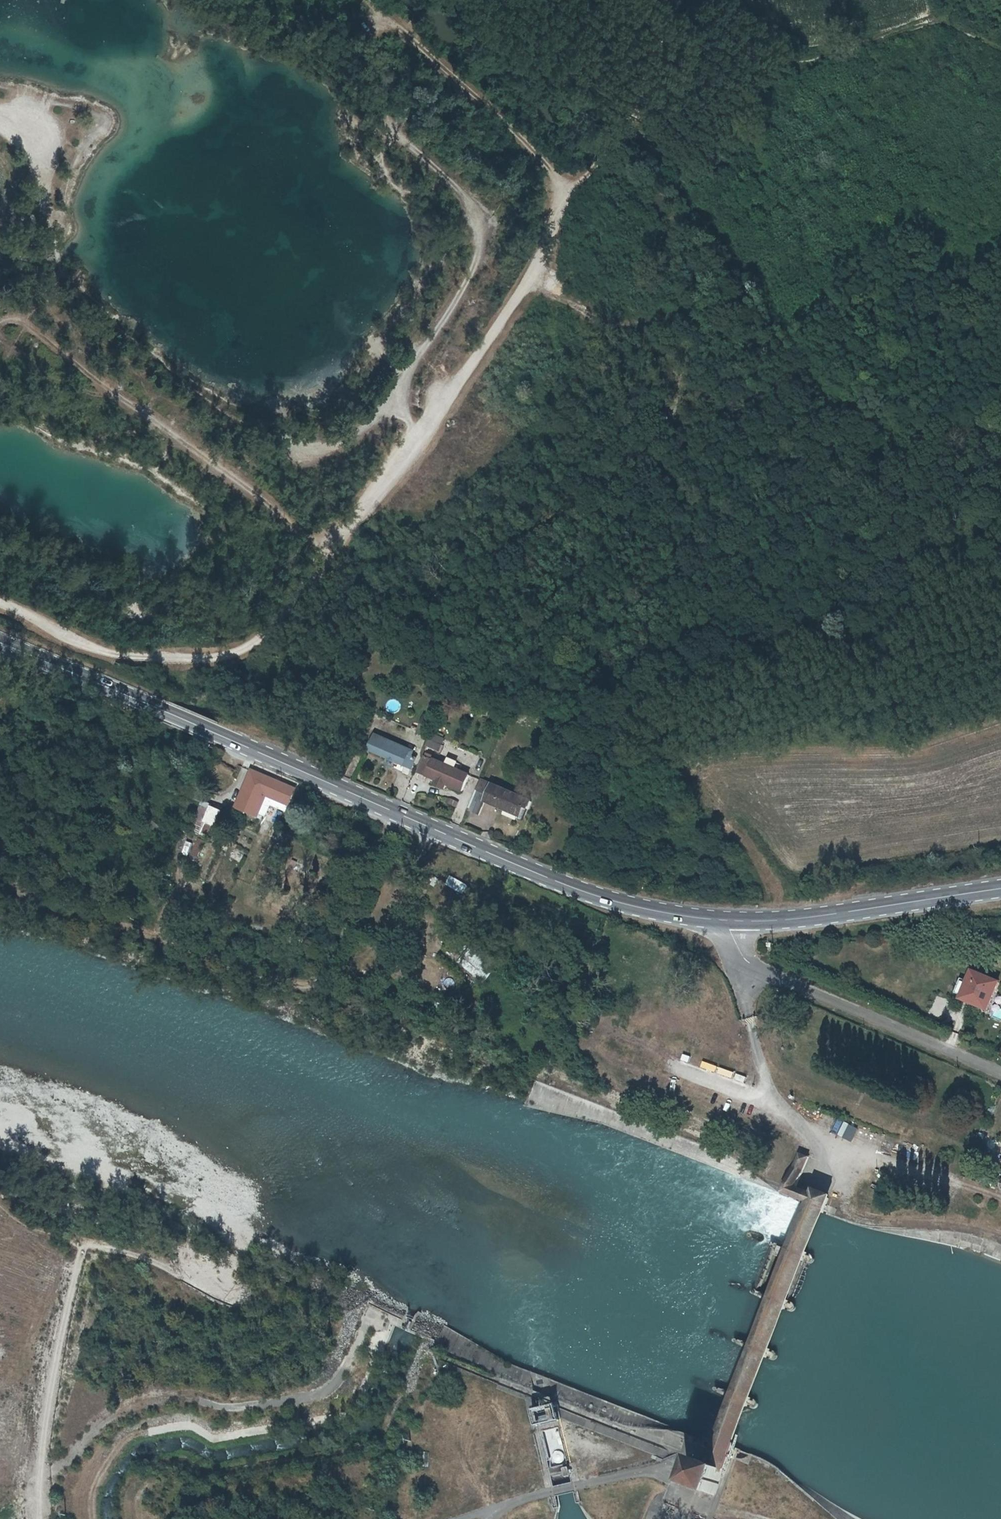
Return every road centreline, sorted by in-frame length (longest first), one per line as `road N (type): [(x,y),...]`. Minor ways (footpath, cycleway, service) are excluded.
road 1 (track): [(590,174),(530,280),(326,550),(281,621),(231,654),(138,657),(80,644),(0,604)]
road 2 (secondary): [(0,643),(595,897),(725,921)]
road 3 (track): [(39,1475),(135,1405),(185,1397),(249,1406),(322,1394),(345,1369),(372,1313)]
road 4 (track): [(326,550),(30,328),(0,323)]
road 5 (track): [(421,433),(397,409),(406,374),(474,267),(478,227),(456,186),(397,136),(394,116)]
road 6 (residential): [(1000,1072),(762,972),(743,960),(725,921)]
road 7 (track): [(367,0),(420,47),(489,132),(590,174)]
road 8 (secondary): [(725,921),(798,919),(1000,889)]
road 9 (track): [(40,1518),(53,1384),(86,1248)]
road 10 (track): [(661,0),(625,134),(590,174)]
road 11 (track): [(0,339),(40,374),(121,399)]
road 12 (track): [(0,120),(25,129),(50,218)]

